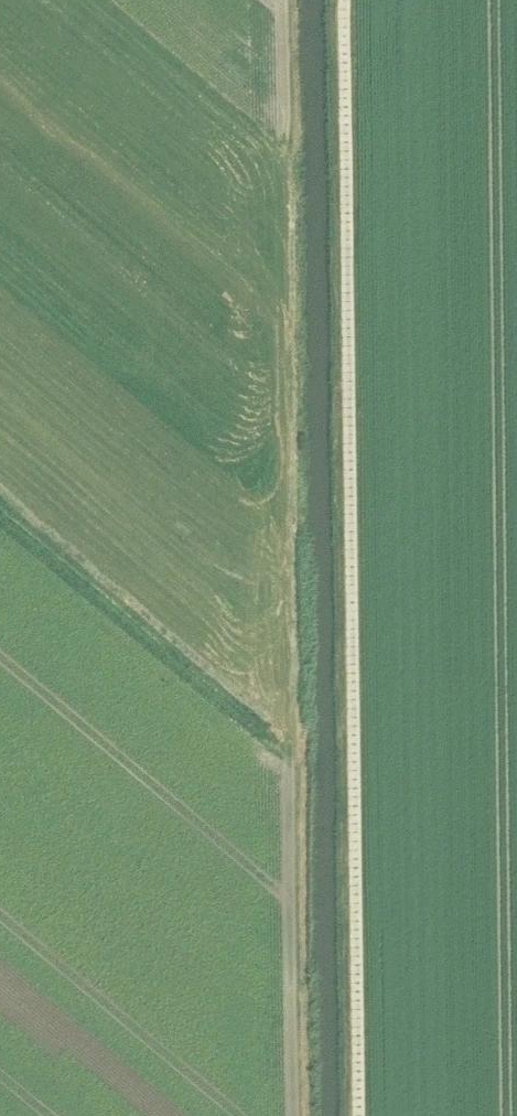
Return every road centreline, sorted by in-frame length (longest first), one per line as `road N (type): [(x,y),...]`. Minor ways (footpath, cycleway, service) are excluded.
road 1 (track): [(343,0),(359,1115)]

